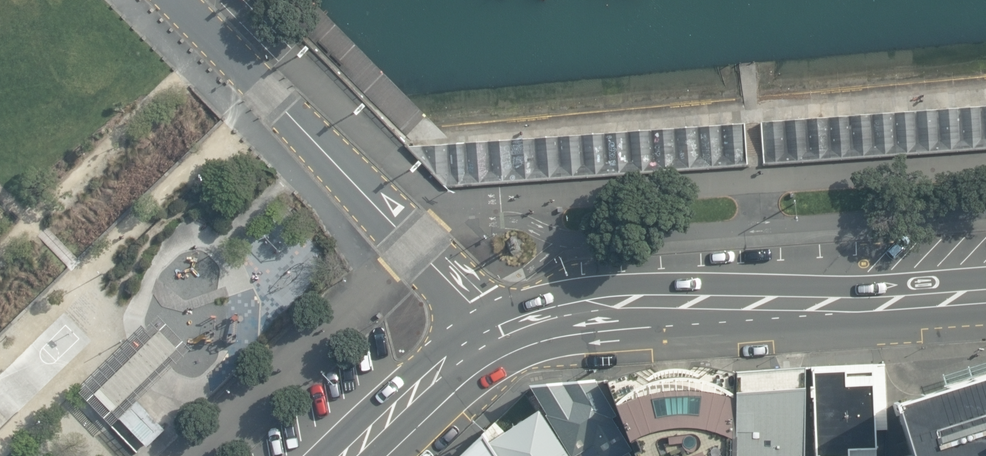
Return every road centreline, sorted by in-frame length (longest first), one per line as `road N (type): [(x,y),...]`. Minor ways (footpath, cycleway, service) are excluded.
road 1 (secondary): [(496,335),(565,311),(627,303),(985,289)]
road 2 (unclassified): [(176,0),(496,335)]
road 3 (secondary): [(364,455),(462,357),(496,335)]

